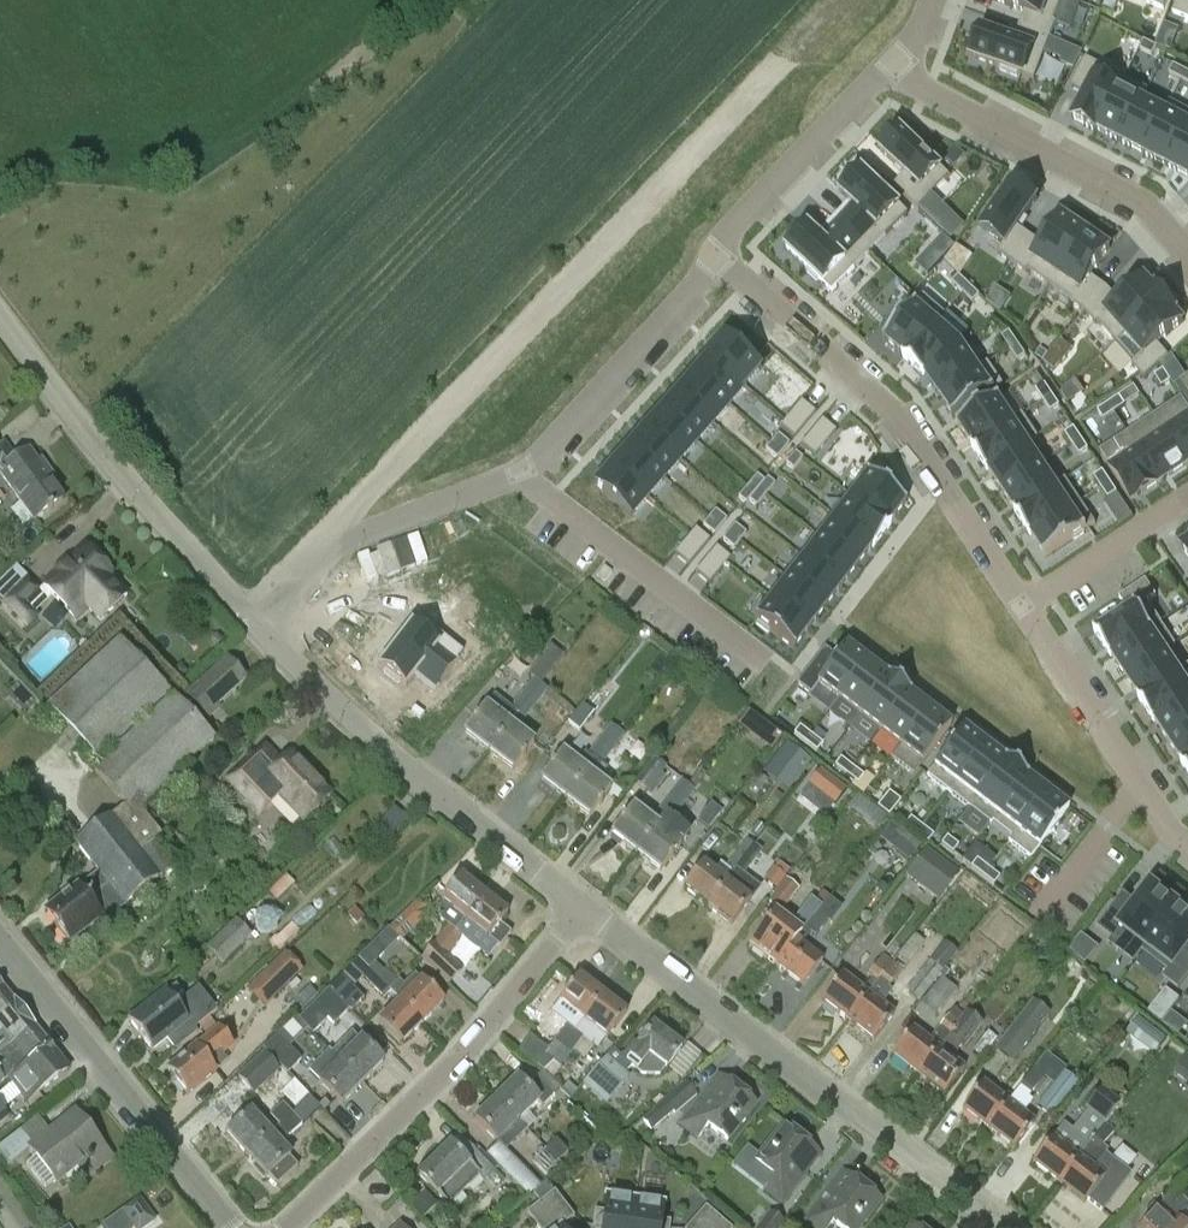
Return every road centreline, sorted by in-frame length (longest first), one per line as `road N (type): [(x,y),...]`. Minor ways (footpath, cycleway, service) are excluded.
road 1 (residential): [(274,637),(332,587),(510,535),(712,260)]
road 2 (residential): [(995,1227),(581,910)]
road 3 (residential): [(712,260),(893,414),(1023,606)]
road 4 (residential): [(281,1227),(419,1096),(581,910)]
road 5 (residential): [(274,637),(190,552),(0,313)]
road 6 (residential): [(581,910),(353,720),(274,637)]
road 7 (residential): [(238,1227),(0,932)]
road 8 (residential): [(897,64),(1139,201),(1187,252)]
road 9 (residential): [(1023,606),(1137,784),(1187,831)]
road 10 (residential): [(712,260),(897,64)]
road 11 (residential): [(1023,606),(1187,494)]

